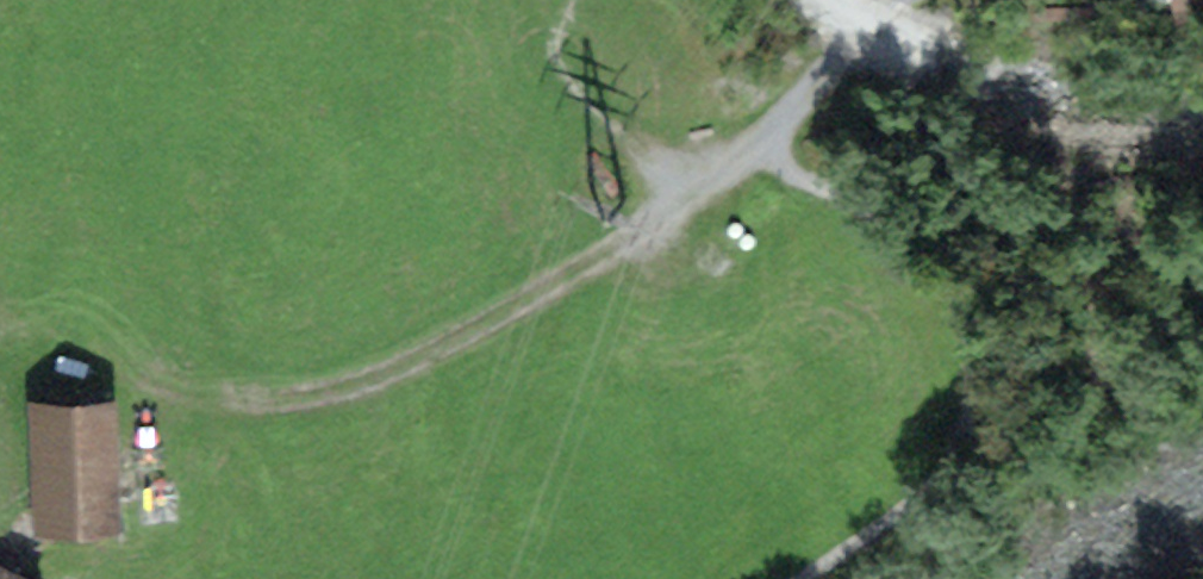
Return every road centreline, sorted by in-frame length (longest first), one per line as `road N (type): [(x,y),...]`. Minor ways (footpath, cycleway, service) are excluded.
road 1 (track): [(769,148),(610,251),(391,376),(274,407),(172,405)]
road 2 (track): [(0,368),(18,342),(69,330),(138,329),(161,356),(172,405)]
road 3 (track): [(769,148),(885,0)]

